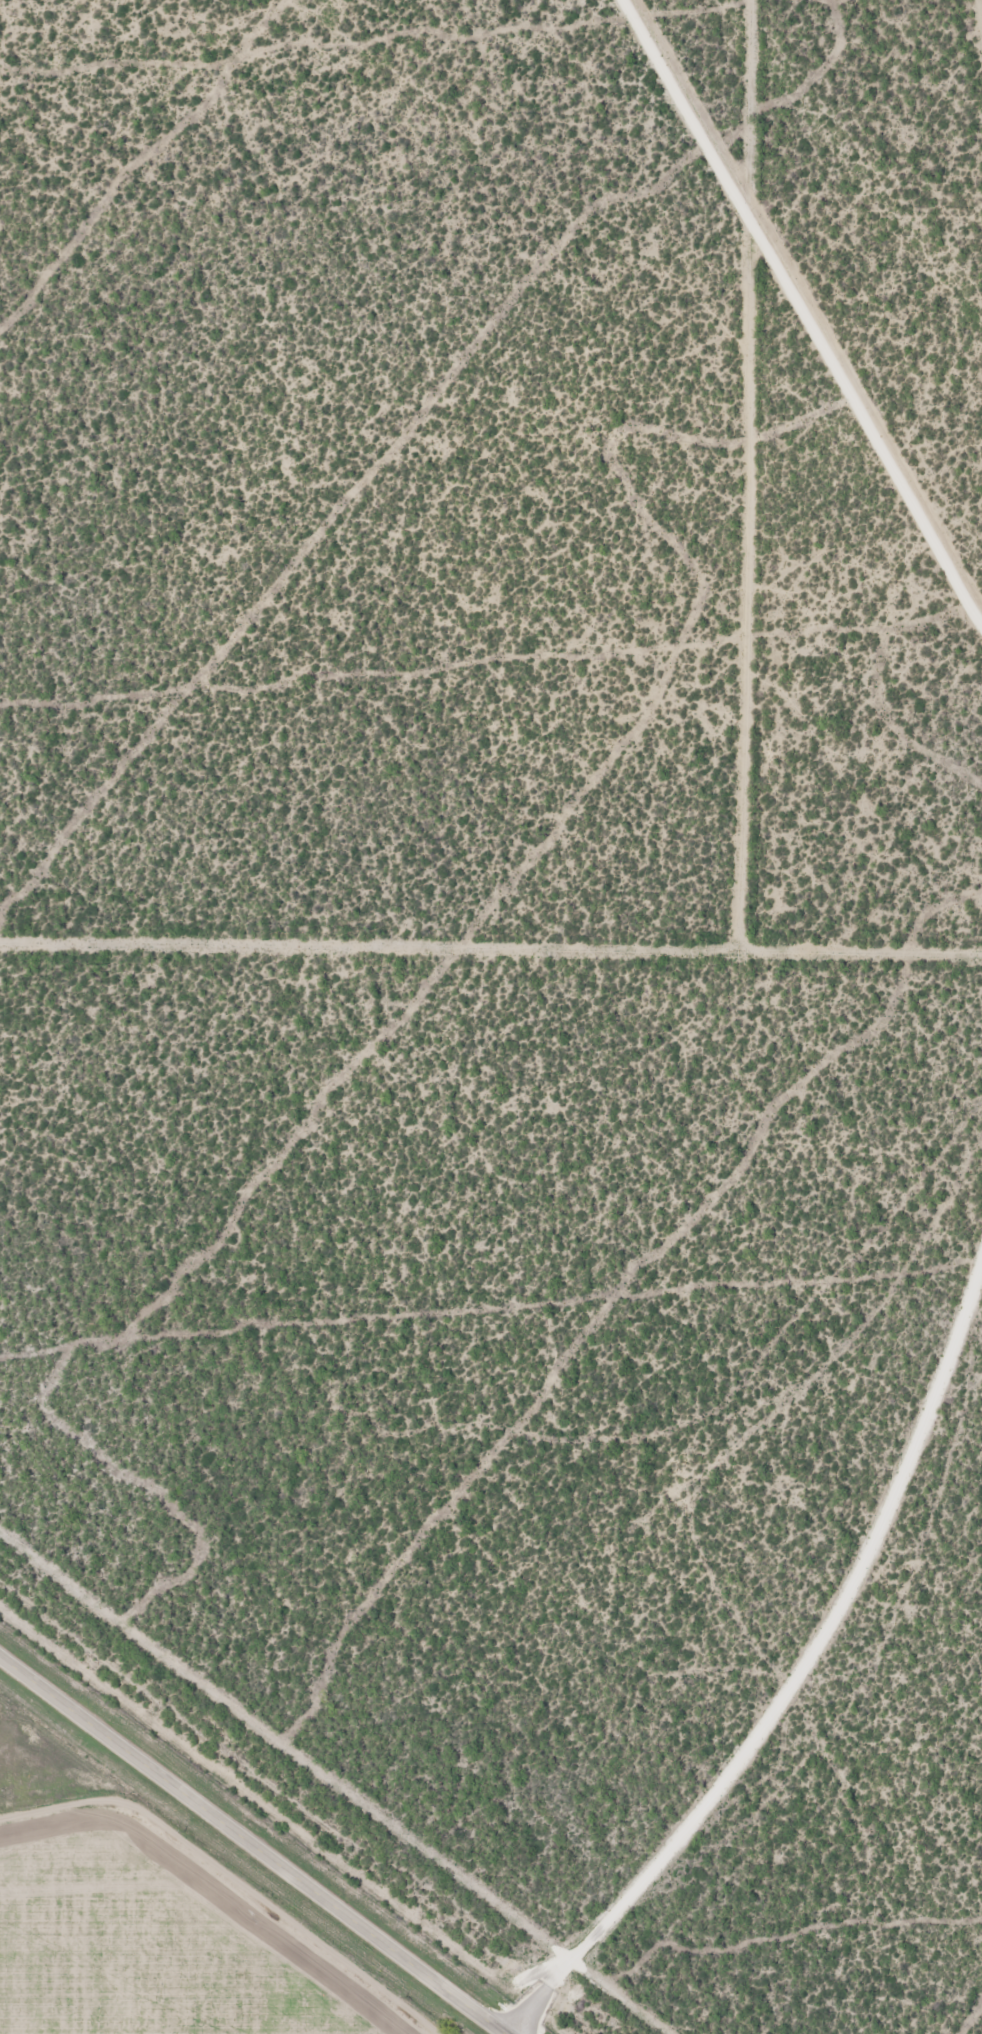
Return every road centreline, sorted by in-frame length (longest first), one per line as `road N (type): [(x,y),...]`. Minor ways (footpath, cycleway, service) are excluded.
road 1 (secondary): [(515,2033),(0,1649)]

